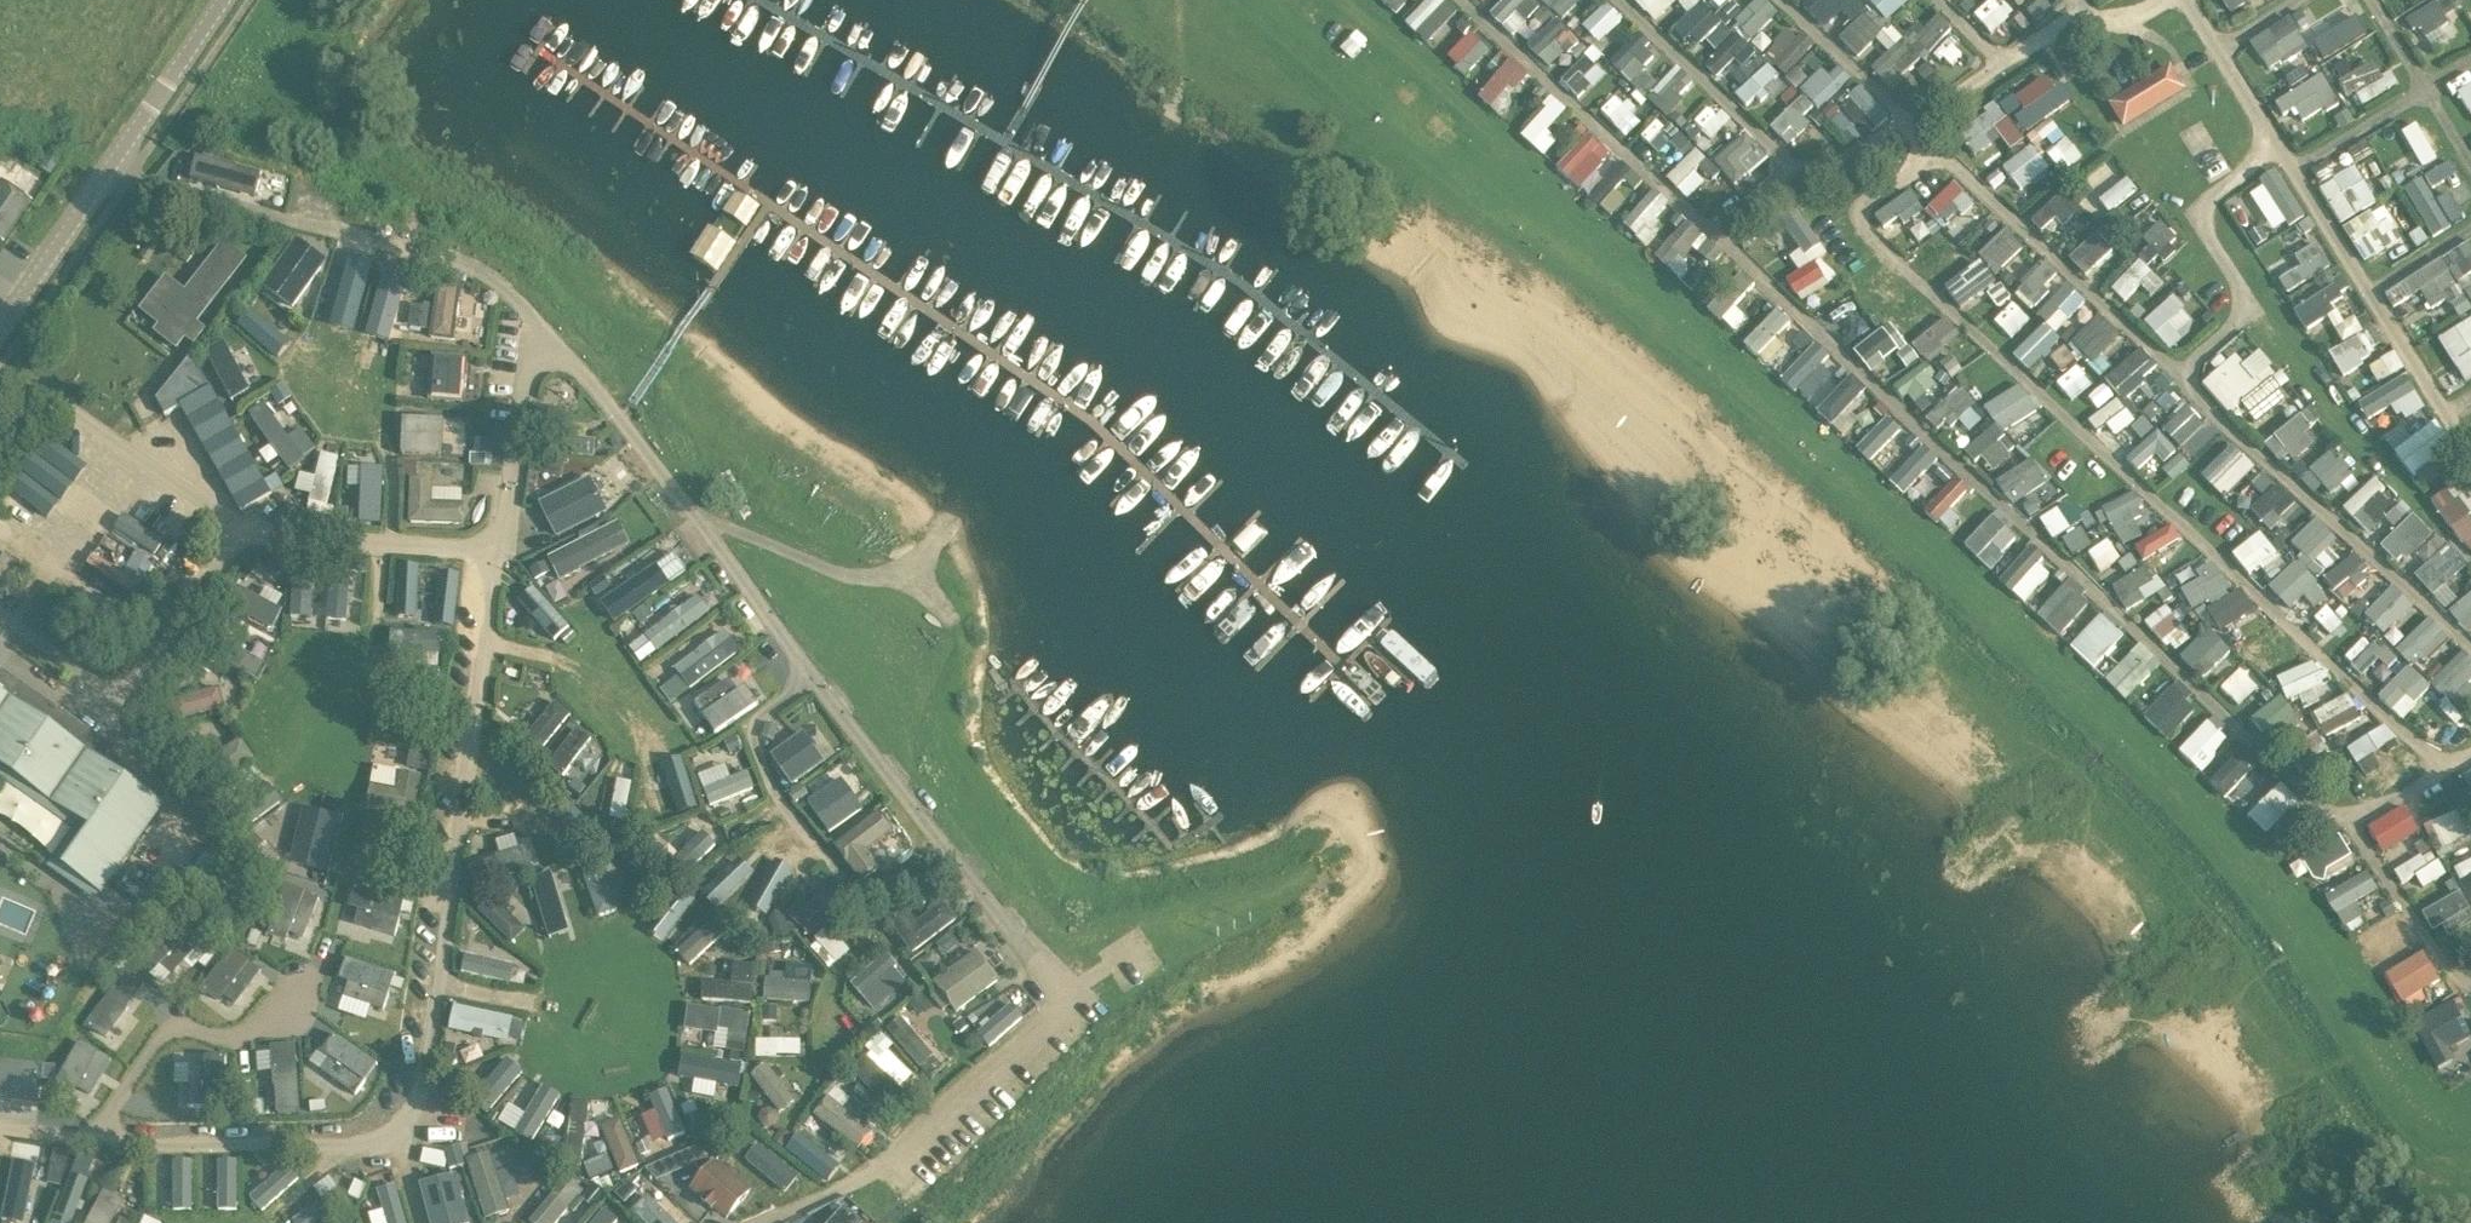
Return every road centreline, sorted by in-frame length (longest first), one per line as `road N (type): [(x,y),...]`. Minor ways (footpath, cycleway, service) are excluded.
road 1 (residential): [(535,325),(619,419),(1066,1004),(890,1166),(773,1222)]
road 2 (residential): [(2447,764),(1854,215),(1947,162)]
road 3 (residential): [(92,1140),(343,1148),(394,1138),(415,1121),(499,552)]
road 4 (residential): [(2340,816),(1716,236)]
road 5 (residential): [(535,325),(506,292),(461,263),(148,188),(113,162)]
road 6 (residential): [(2185,377),(2470,652)]
road 7 (residential): [(1716,236),(1457,0)]
road 8 (residential): [(0,613),(105,687),(129,688),(243,529)]
road 9 (residential): [(1947,162),(2185,377)]
road 10 (residential): [(2185,377),(2257,312),(2195,213),(2276,151)]
road 11 (residential): [(243,529),(61,404),(33,397),(0,434)]
road 12 (residential): [(300,987),(263,1025),(240,1035),(170,1026),(92,1140)]
road 13 (residential): [(499,552),(243,529)]
road 14 (residential): [(1621,0),(1795,174)]
road 15 (residential): [(499,552),(535,325)]
road 16 (residential): [(2470,991),(2340,816)]
road 17 (unclassified): [(0,329),(113,162)]
road 18 (unclassified): [(113,162),(223,0)]
road 19 (residential): [(1904,122),(1778,0)]
road 20 (residential): [(2289,172),(2425,92)]
road 21 (residential): [(2434,414),(2361,293)]
road 22 (residential): [(2361,293),(2289,172)]
road 23 (residential): [(2470,228),(2361,293)]
road 24 (residential): [(2276,151),(2212,44)]
road 25 (residential): [(1795,174),(1904,122)]

